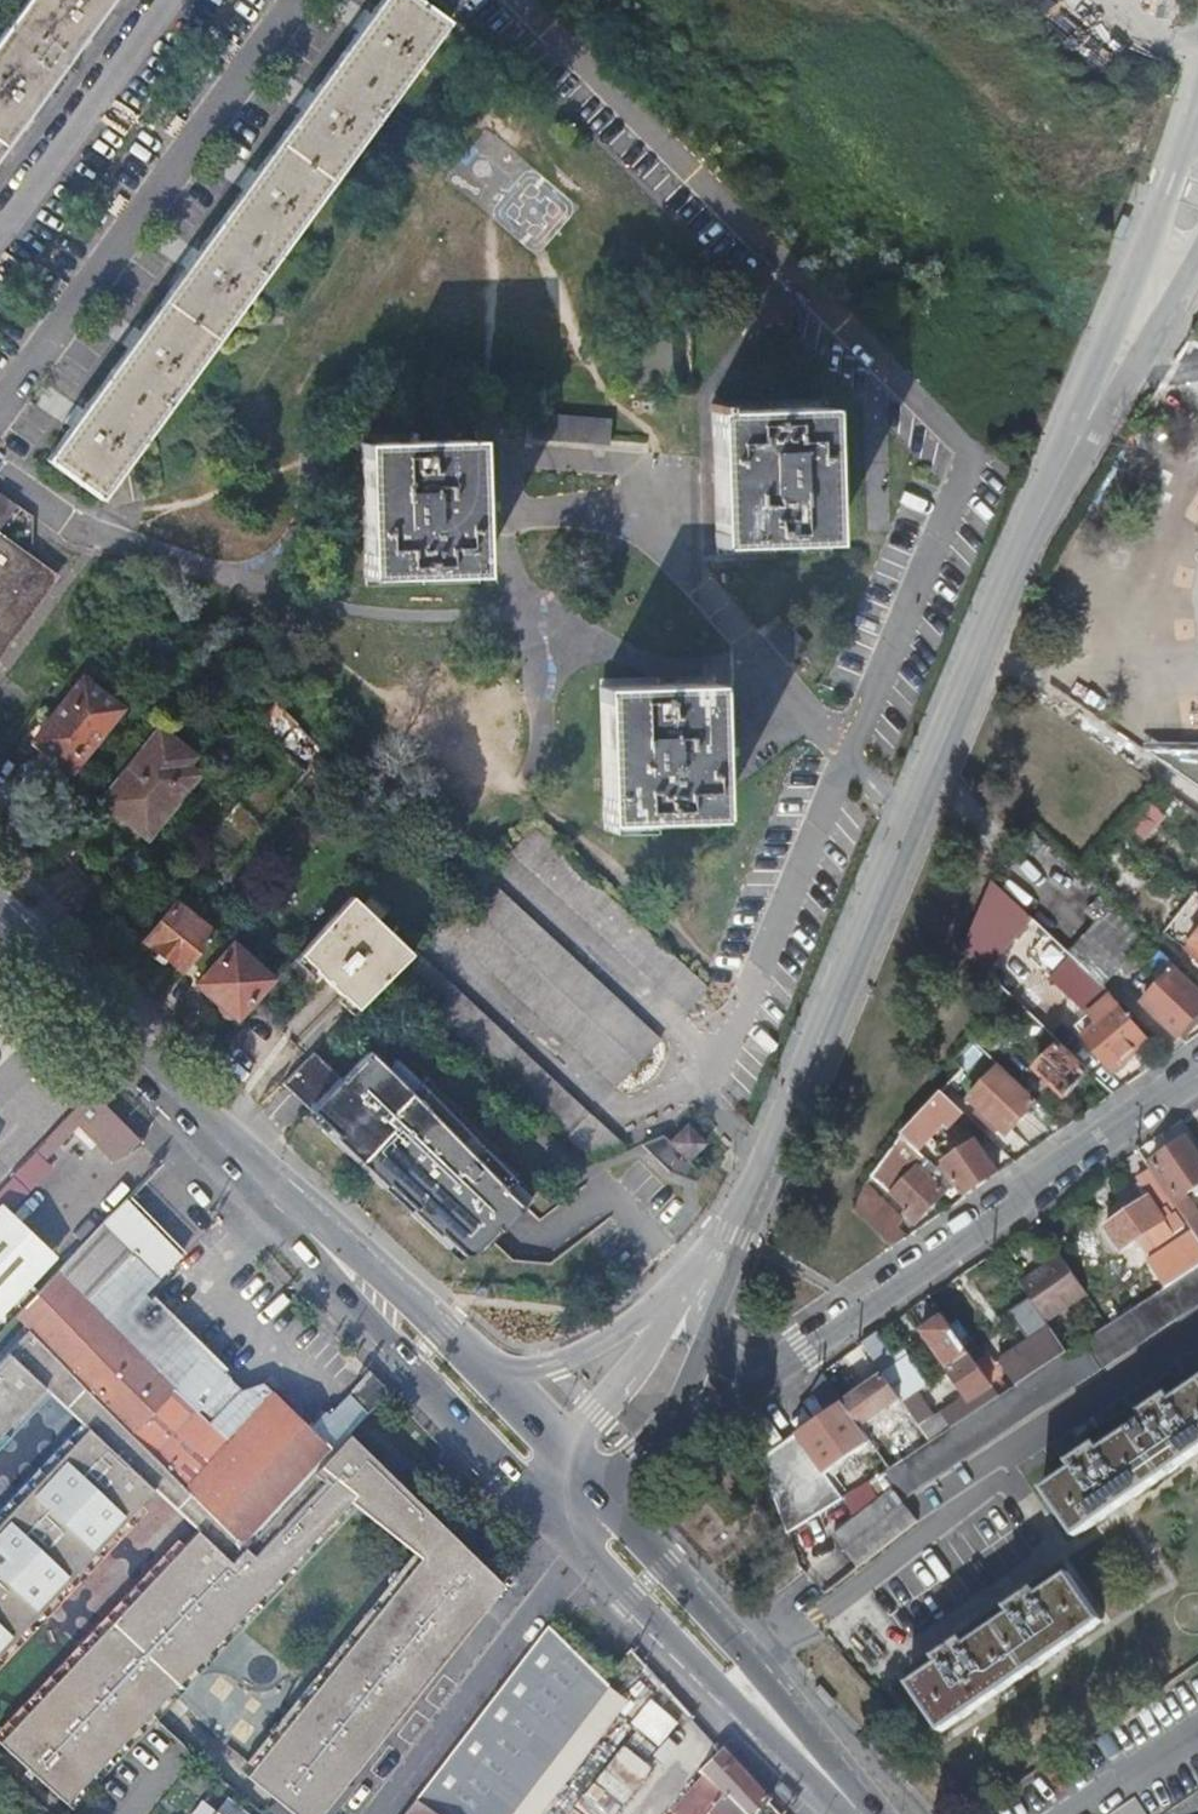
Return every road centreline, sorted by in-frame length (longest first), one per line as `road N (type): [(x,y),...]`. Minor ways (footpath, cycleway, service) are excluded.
road 1 (tertiary): [(1041,524),(774,1160)]
road 2 (residential): [(764,1369),(911,1280),(1197,1077)]
road 3 (tertiary): [(1197,106),(1041,524)]
road 4 (primary): [(865,1813),(778,1693),(611,1500)]
road 5 (primary): [(0,920),(279,1202)]
road 6 (primary): [(584,1545),(862,1813)]
road 7 (primary): [(279,1202),(409,1366),(529,1489)]
road 8 (residential): [(383,1813),(584,1545)]
road 9 (tertiary): [(1041,524),(1125,392),(1197,250)]
road 10 (tertiary): [(730,1234),(654,1306),(575,1355),(525,1367),(472,1358)]
road 11 (tertiary): [(730,1234),(653,1348),(564,1450)]
road 12 (primary): [(472,1358),(279,1202)]
road 13 (tertiary): [(713,1345),(774,1160)]
road 14 (primary): [(564,1450),(472,1358)]

